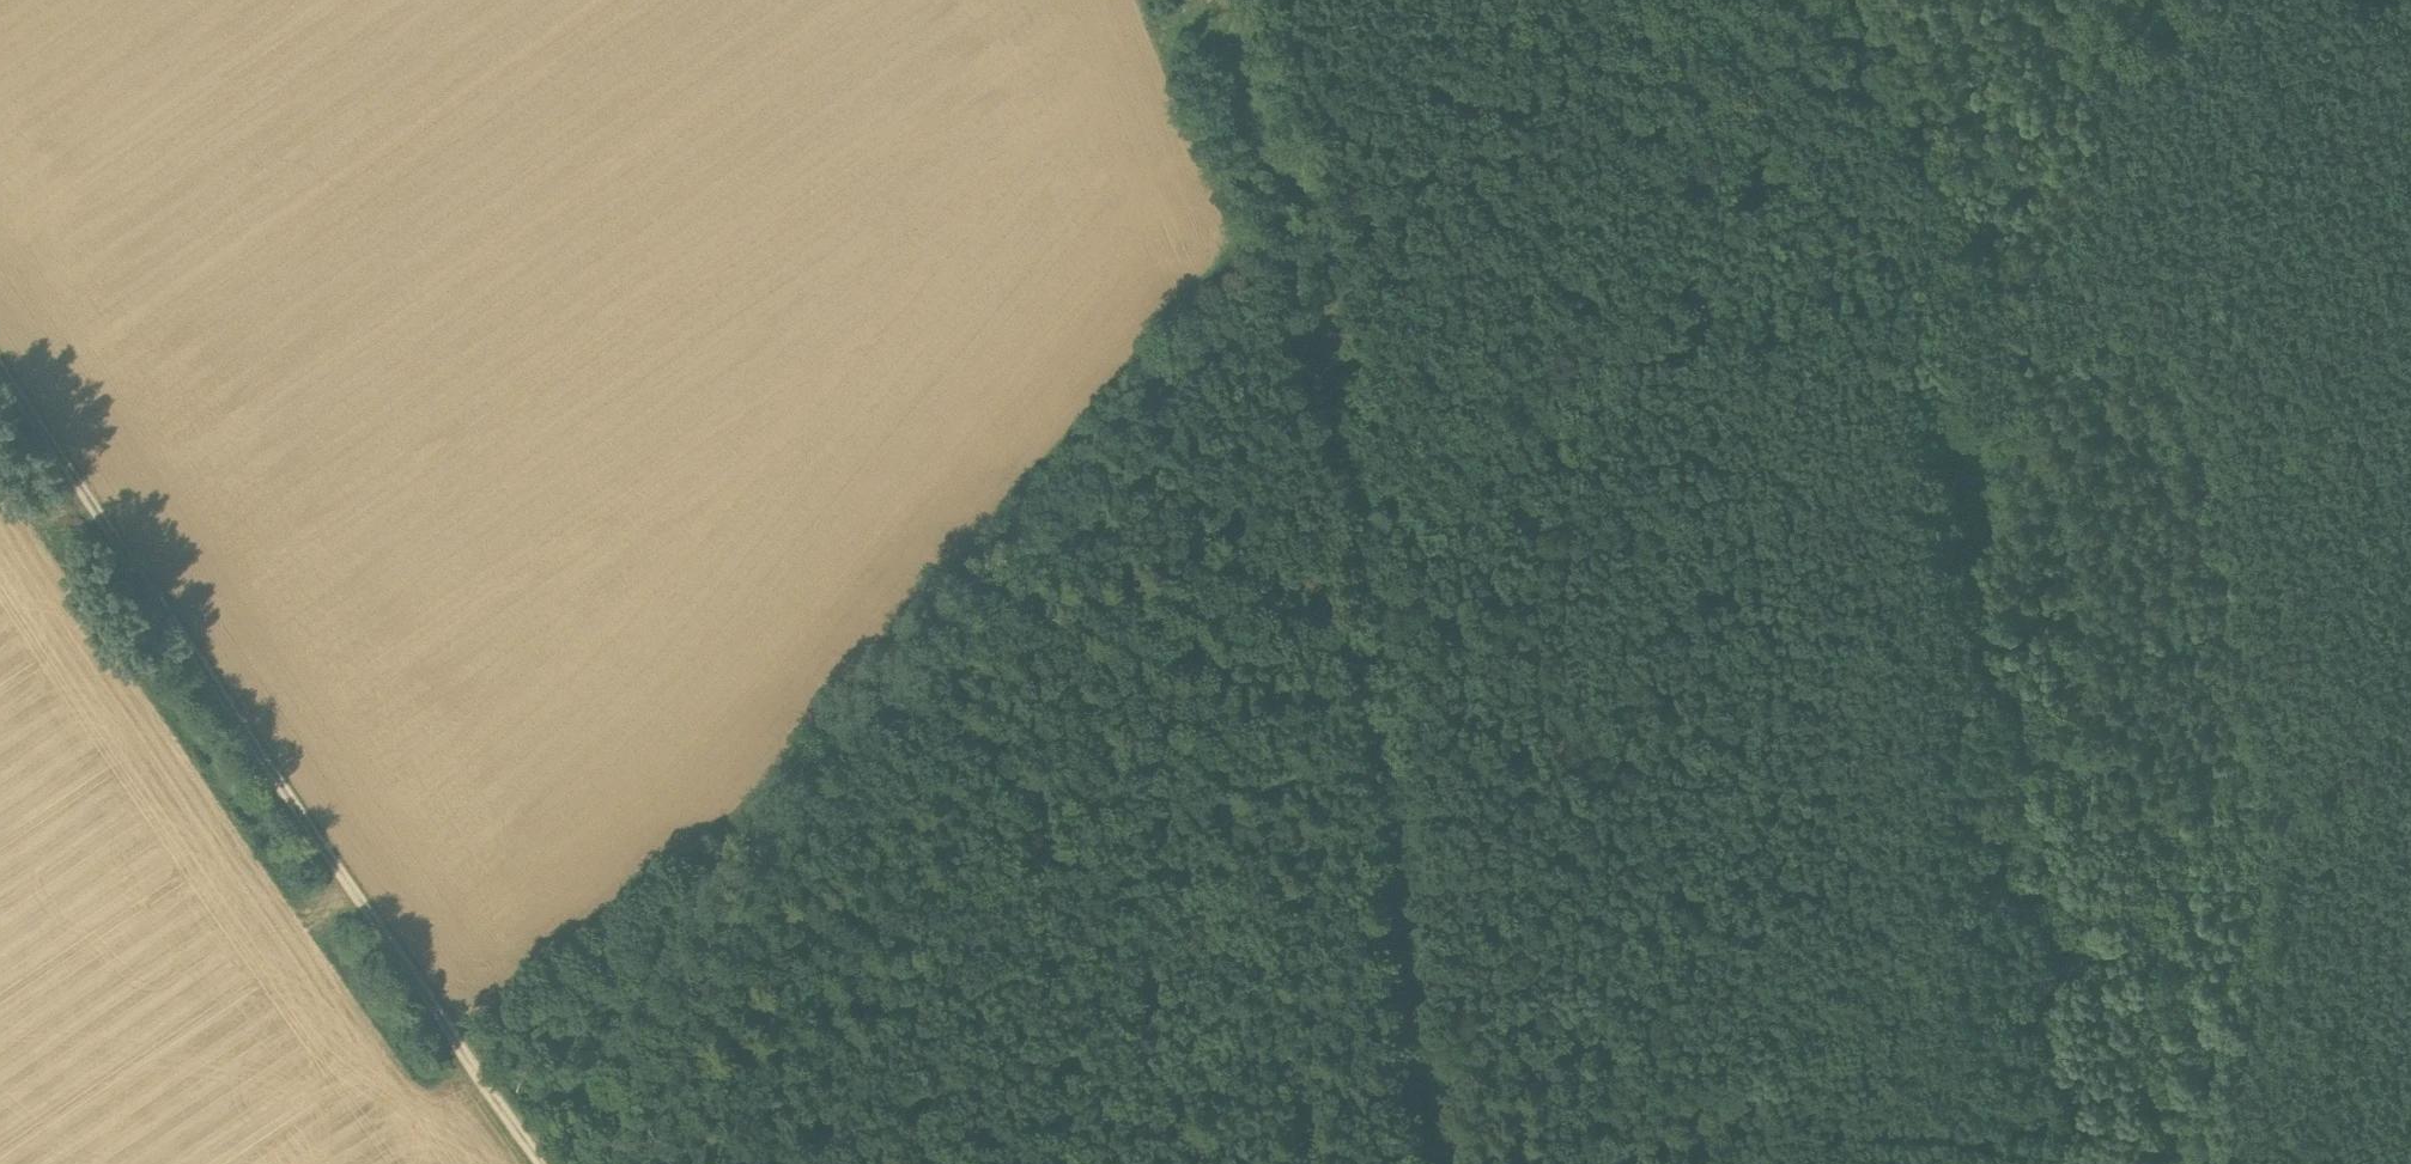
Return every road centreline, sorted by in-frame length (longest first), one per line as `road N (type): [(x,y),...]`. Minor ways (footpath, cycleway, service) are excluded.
road 1 (track): [(0,388),(535,1163)]
road 2 (track): [(1218,0),(1295,199)]

